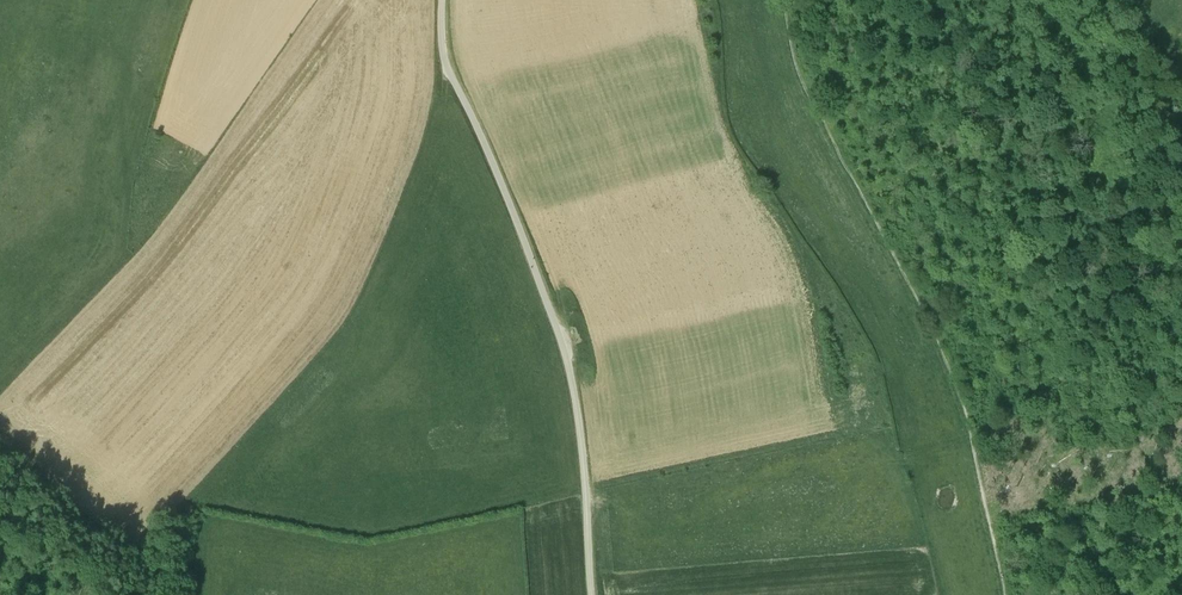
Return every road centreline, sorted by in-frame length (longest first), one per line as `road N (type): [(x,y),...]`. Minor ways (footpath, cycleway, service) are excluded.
road 1 (unclassified): [(441,0),(448,71),(489,155),(568,362),(591,594)]

